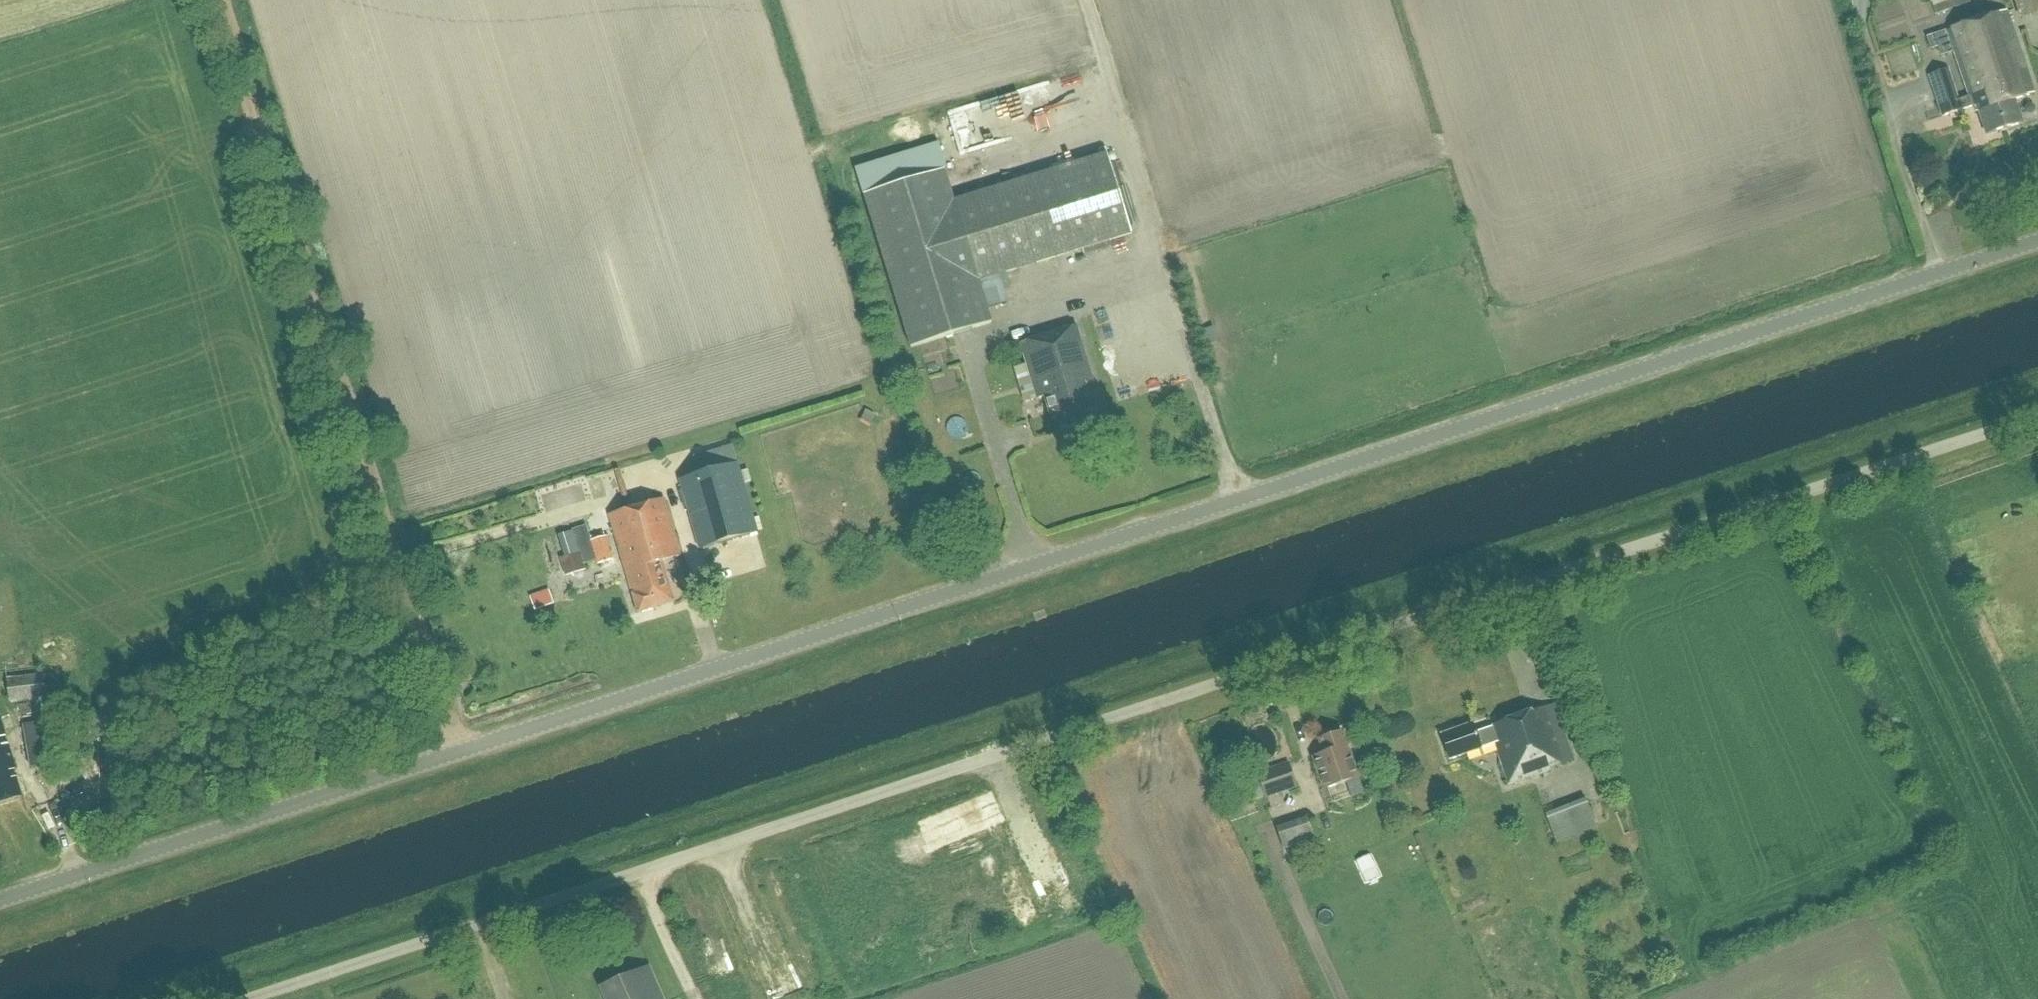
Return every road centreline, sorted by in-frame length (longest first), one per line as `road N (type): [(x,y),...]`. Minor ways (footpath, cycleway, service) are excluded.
road 1 (tertiary): [(0,900),(2037,241)]
road 2 (unclassified): [(240,998),(2037,416)]
road 3 (track): [(454,755),(218,0)]
road 4 (track): [(642,869),(701,998)]

